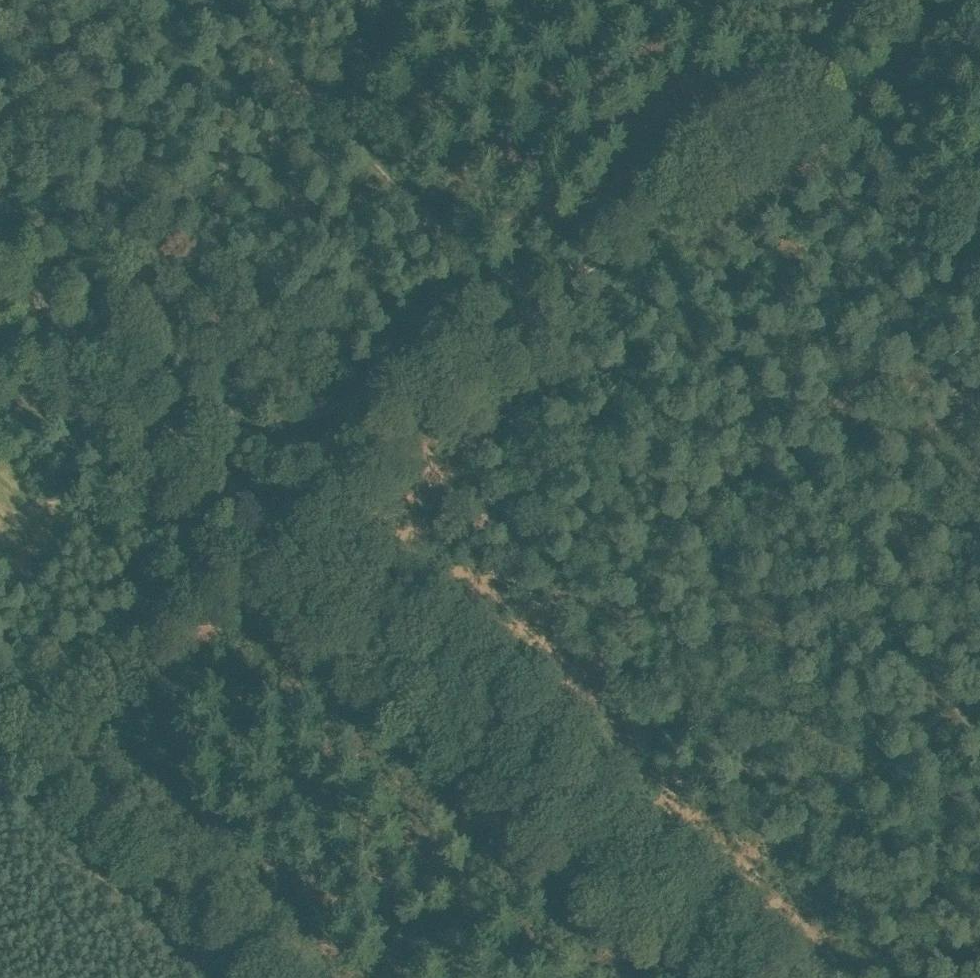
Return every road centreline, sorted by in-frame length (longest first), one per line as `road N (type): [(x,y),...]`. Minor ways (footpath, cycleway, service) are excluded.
road 1 (track): [(742,977),(276,524)]
road 2 (track): [(535,311),(910,0)]
road 3 (track): [(276,524),(0,260)]
road 4 (track): [(276,524),(535,311)]
road 5 (track): [(979,289),(816,139),(789,104)]

